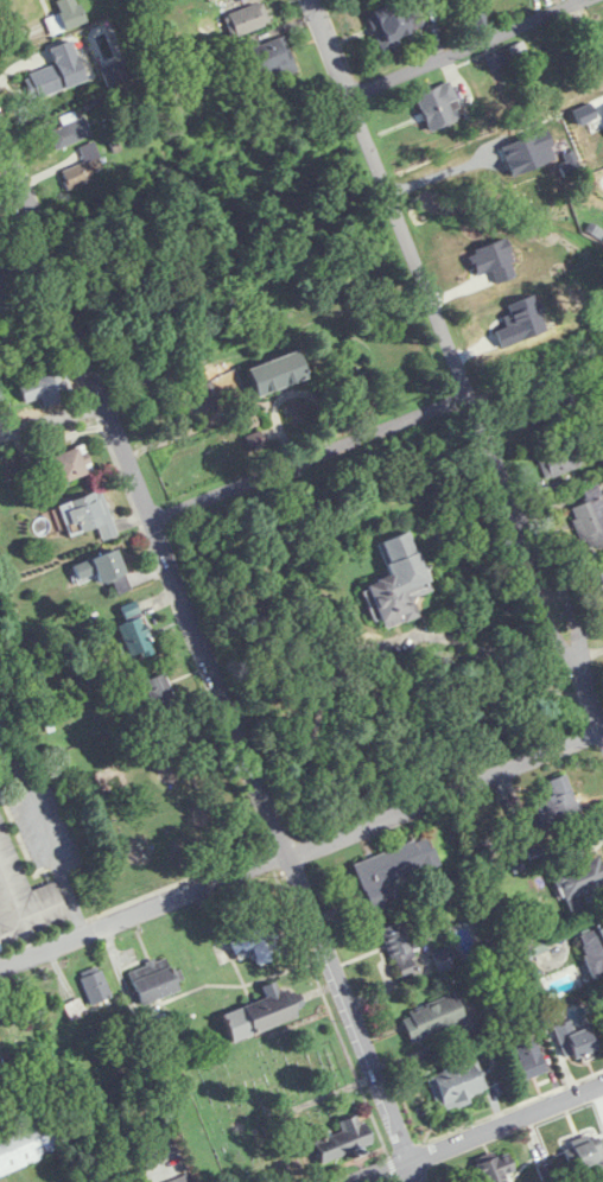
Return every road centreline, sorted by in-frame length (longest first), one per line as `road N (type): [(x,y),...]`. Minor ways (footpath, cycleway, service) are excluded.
road 1 (residential): [(0,136),(423,1181)]
road 2 (residential): [(602,724),(314,0)]
road 3 (residential): [(0,968),(602,731)]
road 4 (residential): [(158,521),(470,393)]
road 5 (residential): [(602,1082),(354,1181)]
road 6 (residential): [(350,91),(580,0)]

